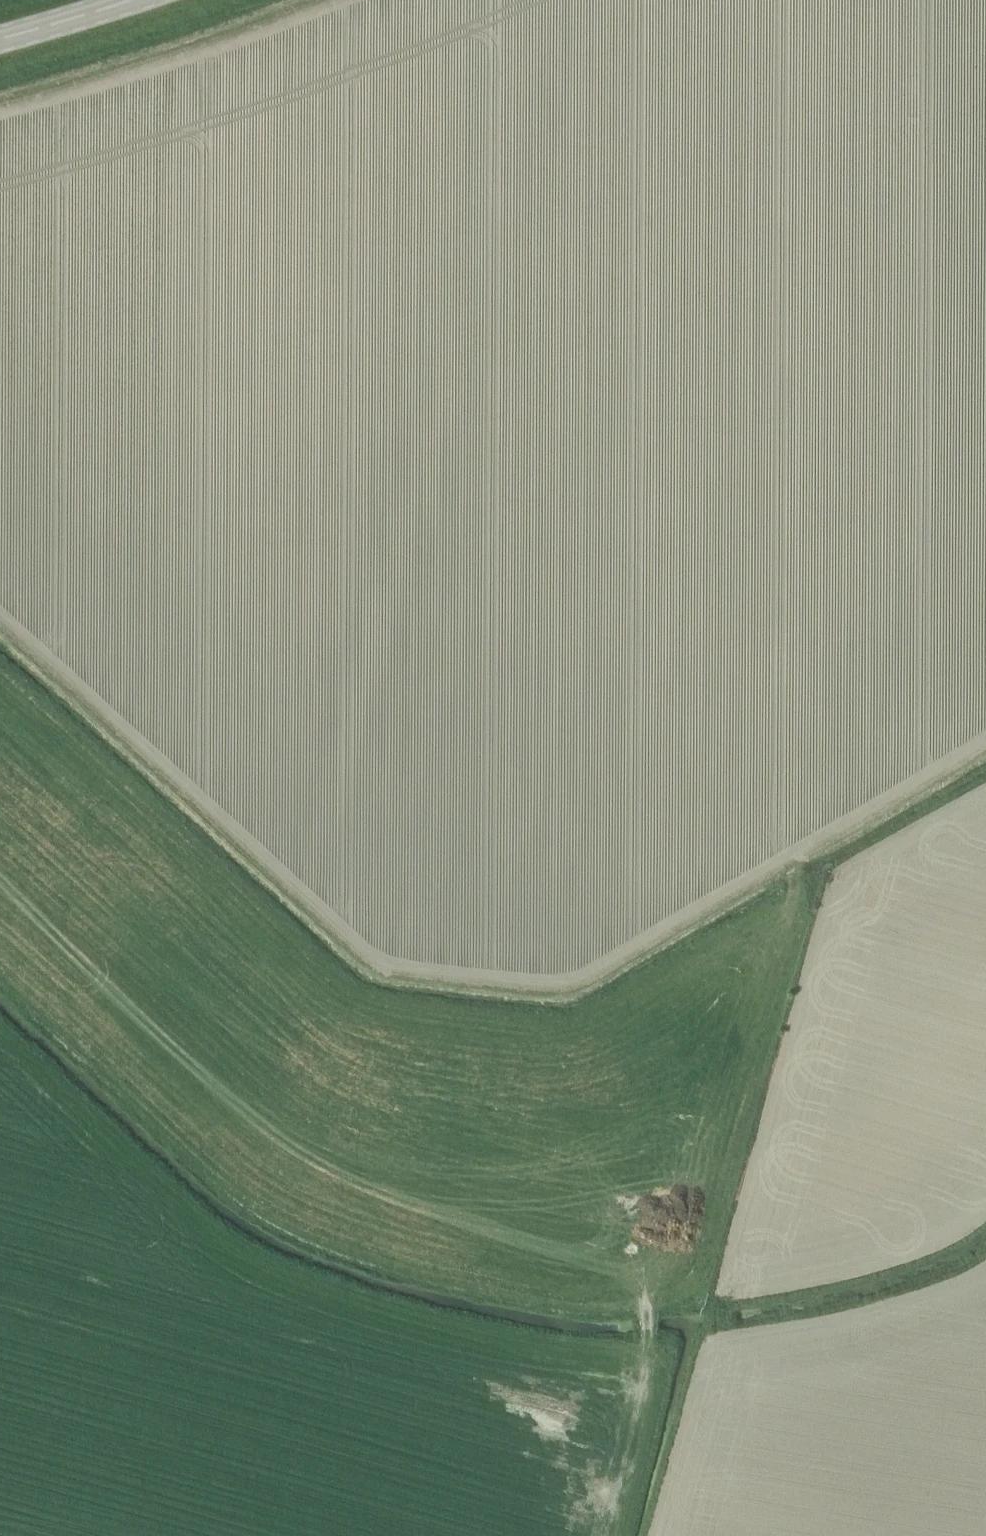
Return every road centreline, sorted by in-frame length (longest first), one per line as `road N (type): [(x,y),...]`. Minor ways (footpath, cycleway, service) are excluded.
road 1 (secondary): [(0,38),(127,0)]

